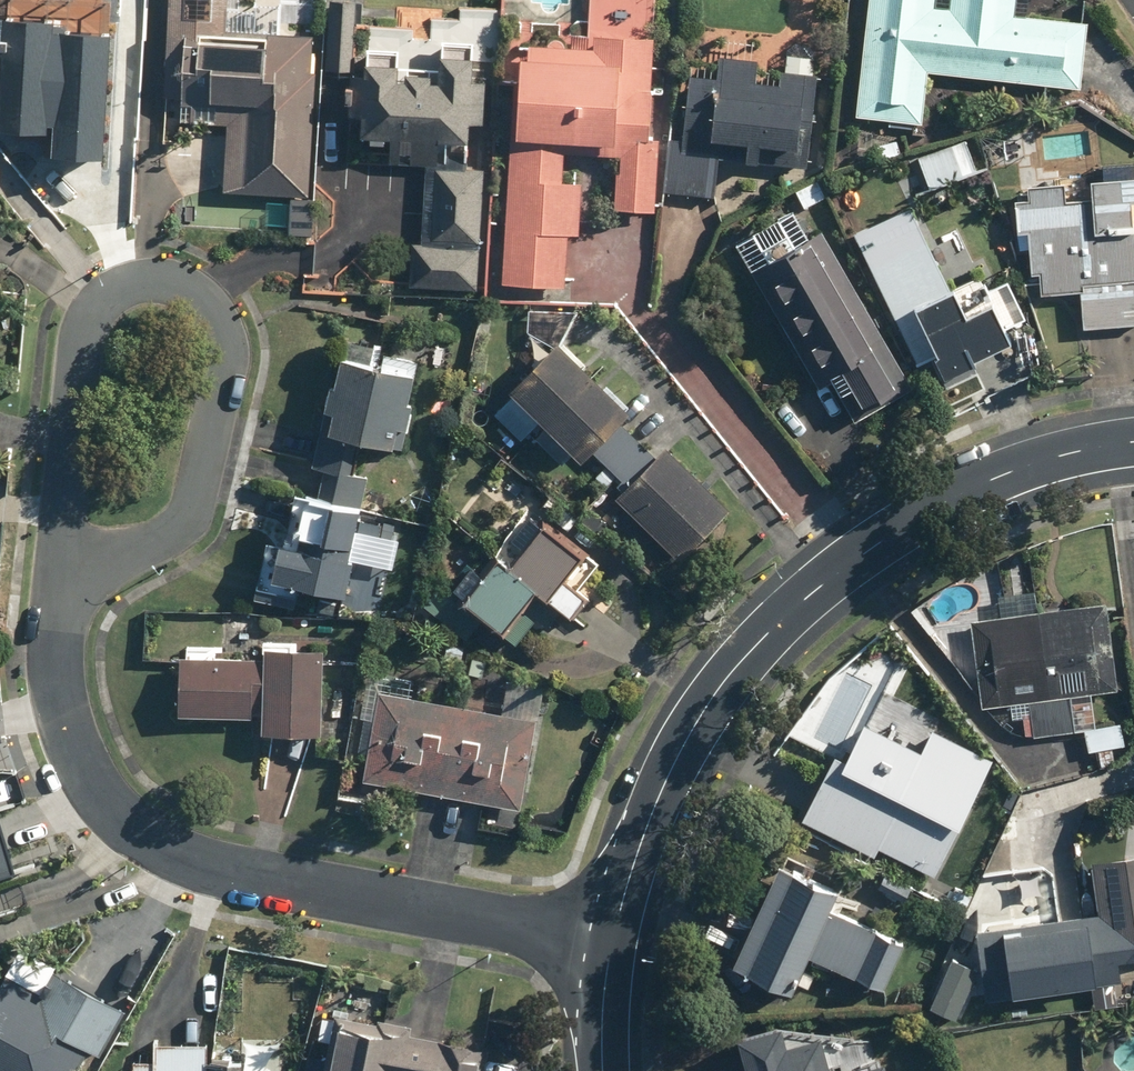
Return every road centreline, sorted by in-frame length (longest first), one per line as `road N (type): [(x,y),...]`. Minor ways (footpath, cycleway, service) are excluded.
road 1 (residential): [(610,936),(282,889),(151,846),(96,798),(65,729),(50,649),(56,571)]
road 2 (residential): [(610,936),(658,795),(728,675),(830,573),(929,511),(1021,469),(1133,445)]
road 3 (residential): [(56,571),(130,554),(183,527),(197,501),(225,343),(213,312),(186,292),(155,283),(120,287),(93,307),(78,334)]
road 4 (residential): [(78,334),(56,571)]
road 5 (residential): [(598,1070),(610,936)]

